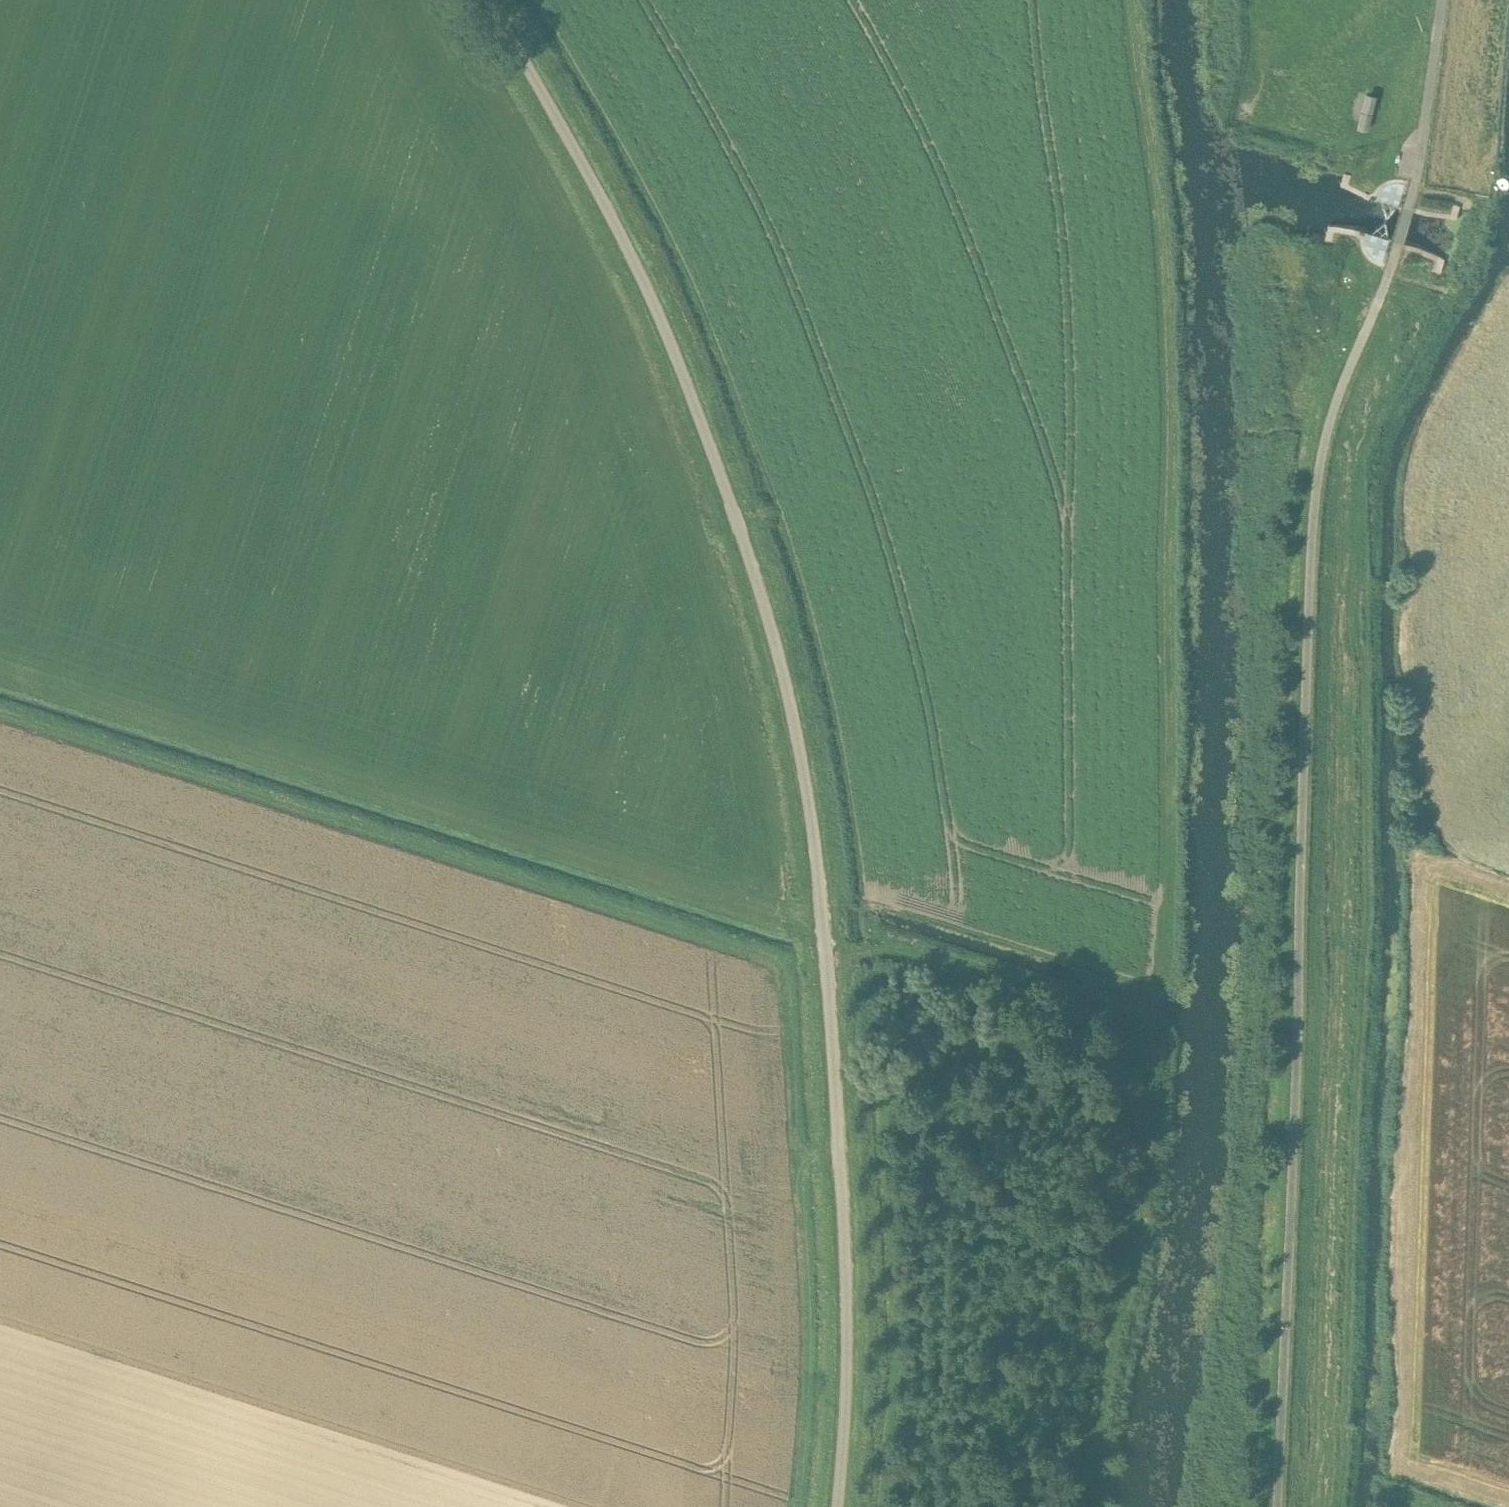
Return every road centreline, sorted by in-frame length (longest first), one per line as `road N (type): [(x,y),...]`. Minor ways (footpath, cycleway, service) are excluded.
road 1 (tertiary): [(838,1506),(850,1351),(835,1059),(820,897),(780,647),(693,389),(486,0)]
road 2 (unclassified): [(1277,1506),(1312,522),(1326,435),(1388,277),(1417,175),(1441,0)]

